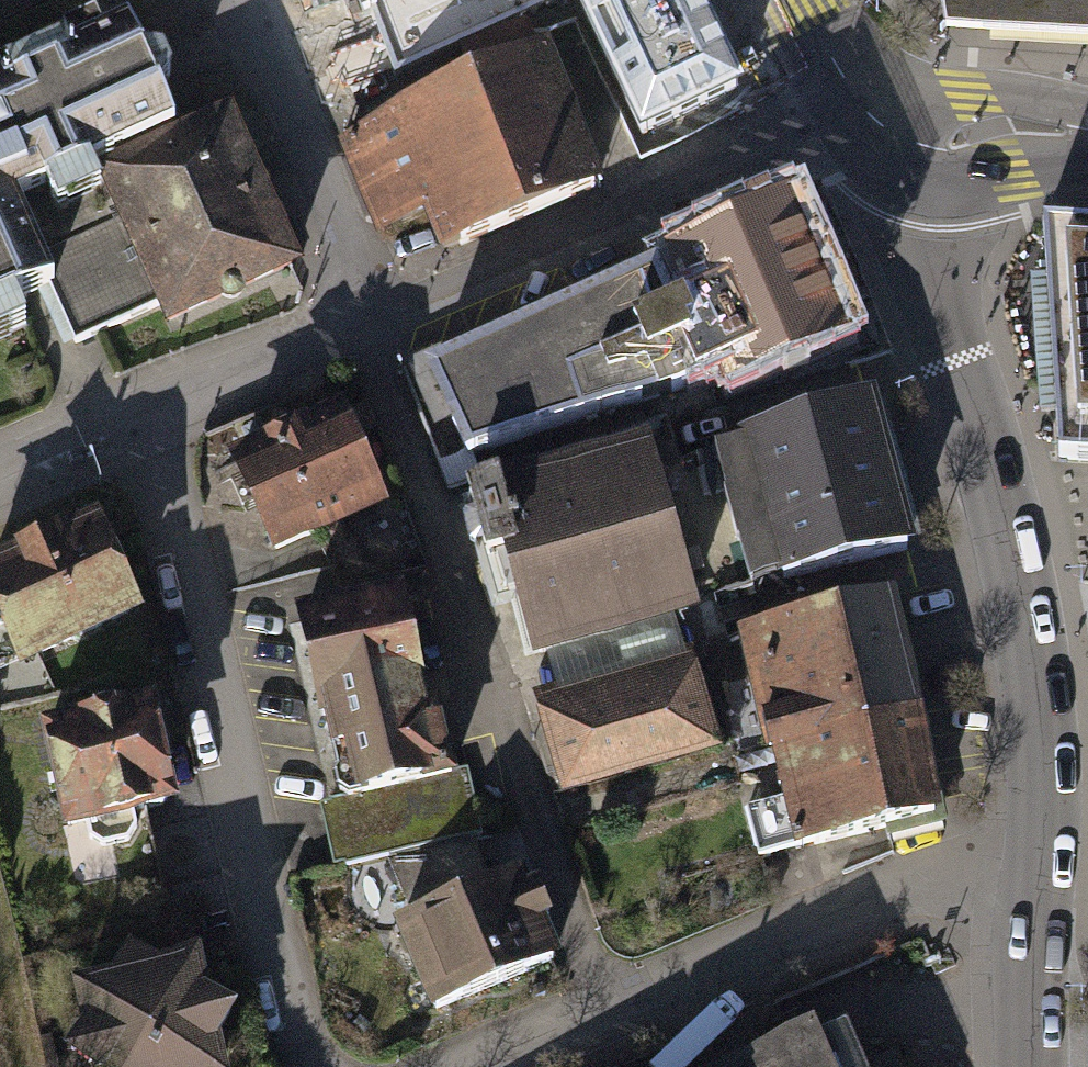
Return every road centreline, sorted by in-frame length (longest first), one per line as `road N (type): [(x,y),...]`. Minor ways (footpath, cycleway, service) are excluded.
road 1 (residential): [(1041,869),(1046,754),(1024,607),(1000,496),(911,219),(912,136)]
road 2 (residential): [(165,414),(296,1031),(332,1066)]
road 3 (residential): [(469,1066),(906,885),(1041,869)]
road 4 (residential): [(875,115),(368,326)]
road 5 (residential): [(368,326),(239,0)]
road 6 (residential): [(368,326),(165,414)]
road 7 (residential): [(1035,1066),(1041,869)]
road 8 (residential): [(0,490),(165,414)]
road 9 (residential): [(1087,134),(1014,125),(951,141),(912,136)]
road 10 (residential): [(875,115),(848,87),(799,0)]

